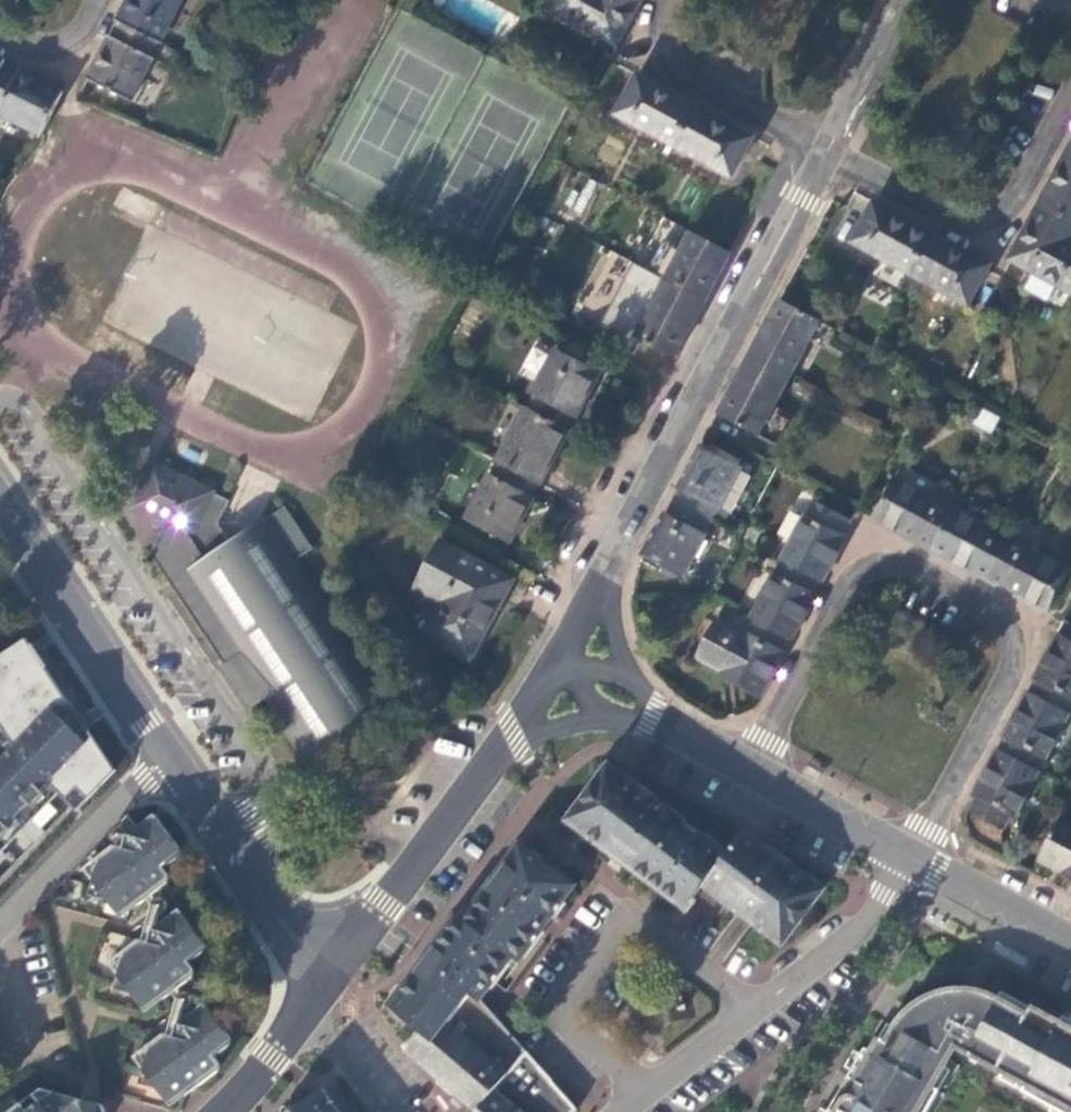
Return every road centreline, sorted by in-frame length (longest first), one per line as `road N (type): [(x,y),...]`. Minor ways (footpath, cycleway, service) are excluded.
road 1 (residential): [(751,764),(864,554),(1033,645),(914,853)]
road 2 (residential): [(560,656),(825,146)]
road 3 (tertiary): [(317,989),(511,737),(560,656)]
road 4 (residential): [(749,1011),(638,925),(620,926),(561,1018),(653,1089)]
road 5 (residential): [(825,146),(983,225),(1014,220),(1070,114)]
road 6 (secondary): [(171,758),(0,509)]
road 7 (secondary): [(317,989),(309,961),(171,758)]
road 8 (residential): [(673,0),(659,25),(668,61),(825,146)]
road 9 (residential): [(171,758),(0,929)]
road 10 (residential): [(749,1011),(853,938),(914,853)]
road 11 (tertiary): [(751,764),(560,656)]
road 12 (tertiary): [(914,853),(751,764)]
road 13 (tertiary): [(1070,939),(914,853)]
road 14 (residential): [(825,146),(905,0)]
road 15 (secondary): [(221,1111),(317,989)]
road 16 (residential): [(317,989),(335,1037),(394,1111)]
road 17 (residential): [(653,1089),(749,1011)]
road 18 (residential): [(0,34),(31,48),(62,41),(88,21),(98,0)]

